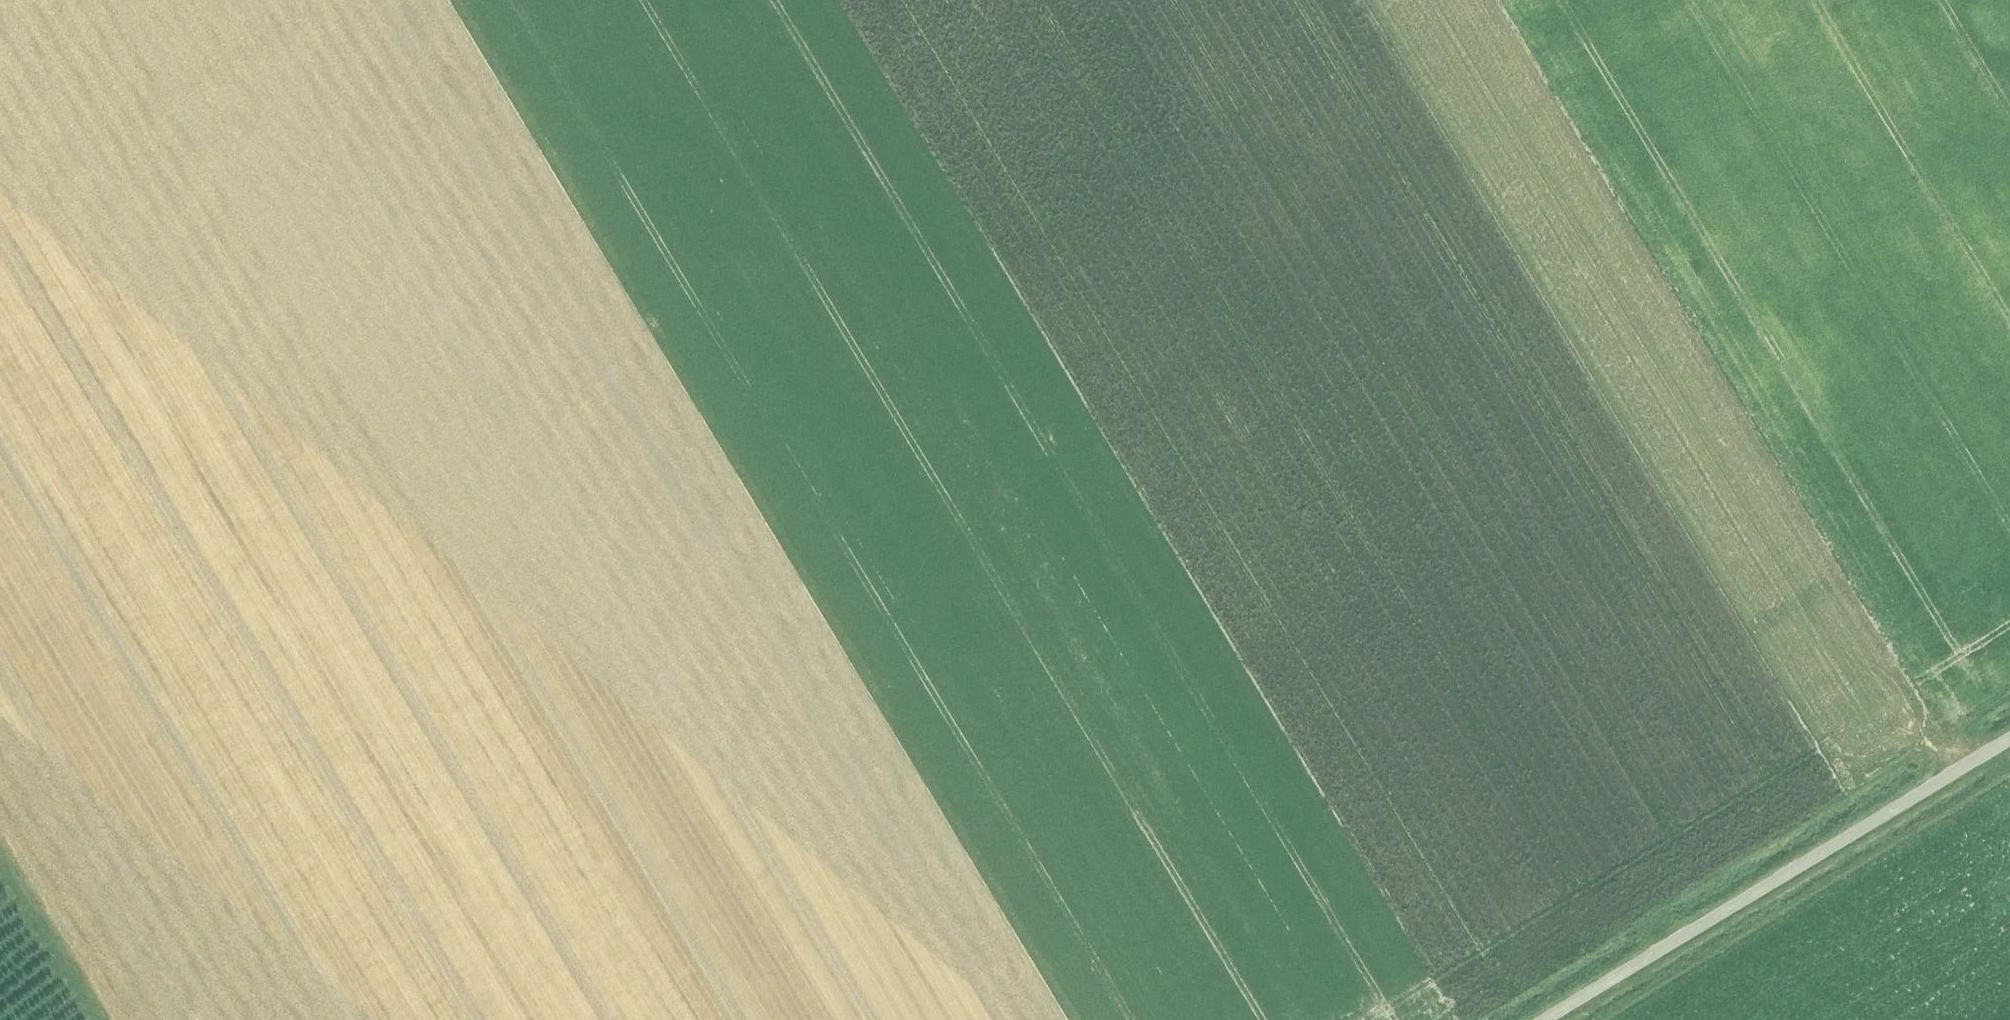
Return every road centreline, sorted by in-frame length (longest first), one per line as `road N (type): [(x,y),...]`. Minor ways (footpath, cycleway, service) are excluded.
road 1 (unclassified): [(1544,1019),(2009,739)]

